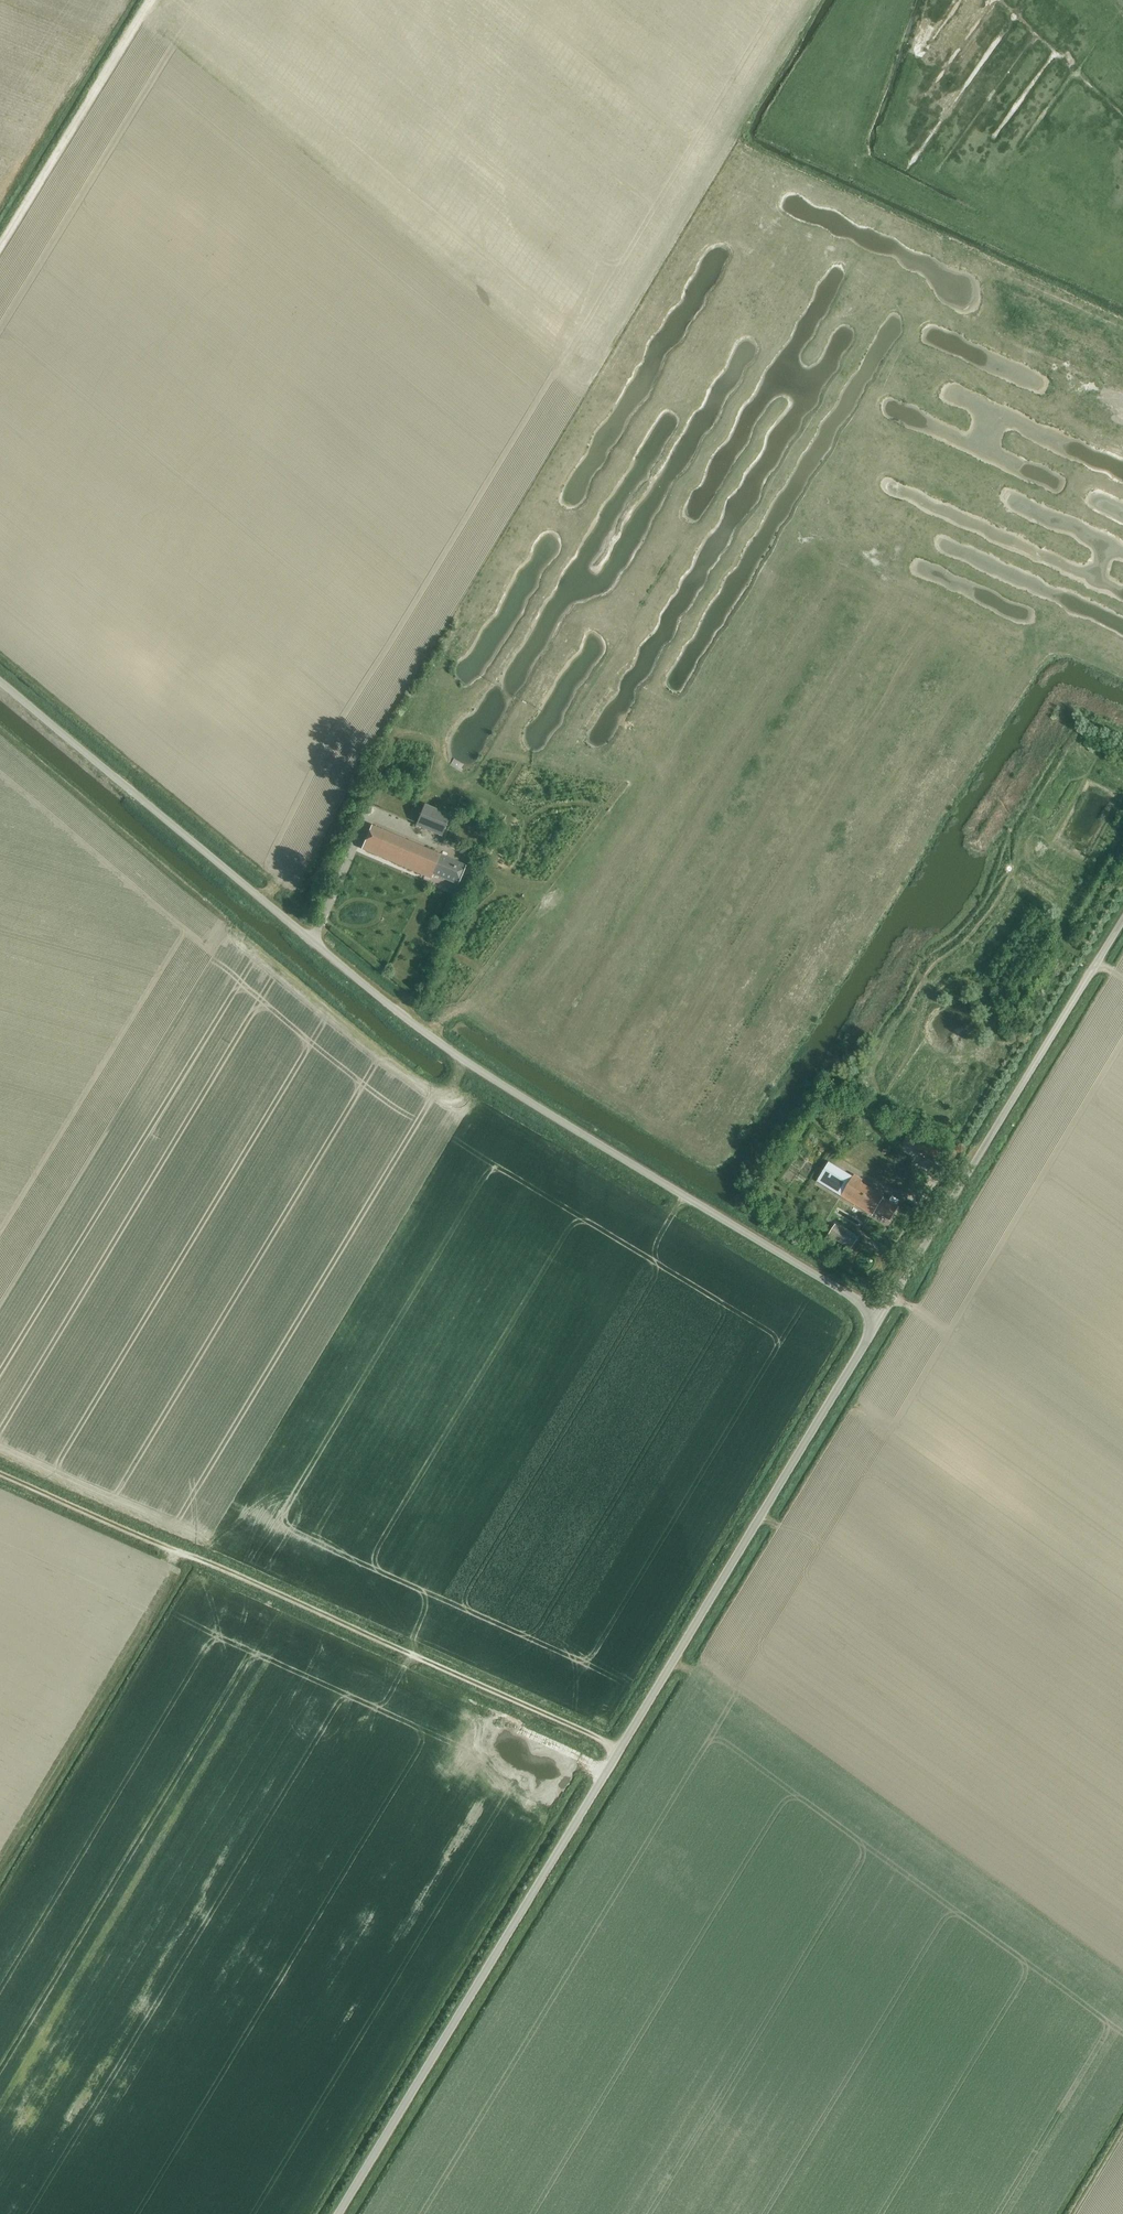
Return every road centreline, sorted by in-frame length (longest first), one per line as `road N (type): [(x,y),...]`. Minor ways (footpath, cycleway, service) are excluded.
road 1 (unclassified): [(882,1314),(467,1063),(0,678)]
road 2 (unclassified): [(337,2213),(882,1314)]
road 3 (track): [(618,1749),(0,1473)]
road 4 (unclassified): [(882,1314),(1122,921)]

